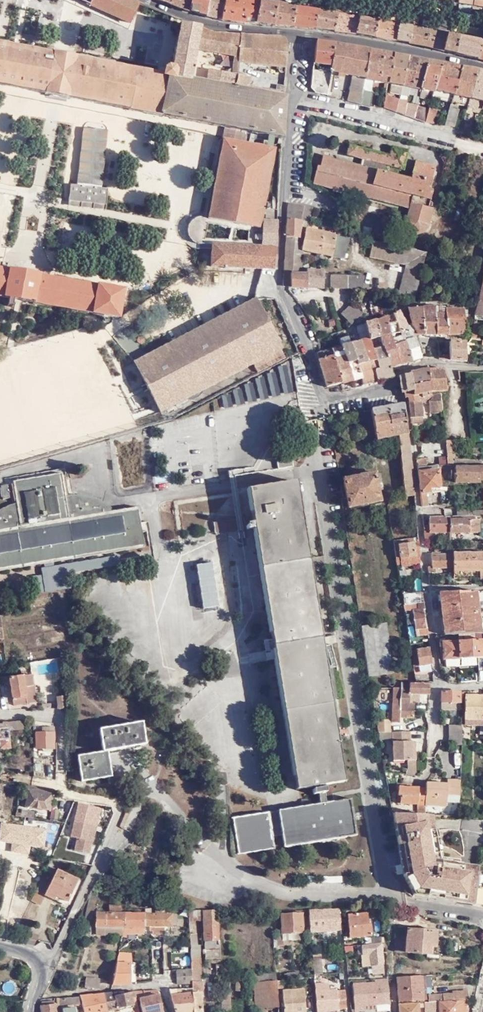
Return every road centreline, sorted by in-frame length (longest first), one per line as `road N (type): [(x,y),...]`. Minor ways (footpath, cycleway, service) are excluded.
road 1 (residential): [(291,95),(278,290),(309,344),(319,396)]
road 2 (unclassified): [(319,396),(62,456)]
road 3 (residential): [(482,684),(438,687),(414,469)]
road 4 (tertiary): [(296,33),(482,67)]
road 5 (residential): [(291,95),(451,138)]
road 6 (tertiary): [(146,0),(218,26),(296,33)]
road 7 (residential): [(350,0),(482,25)]

